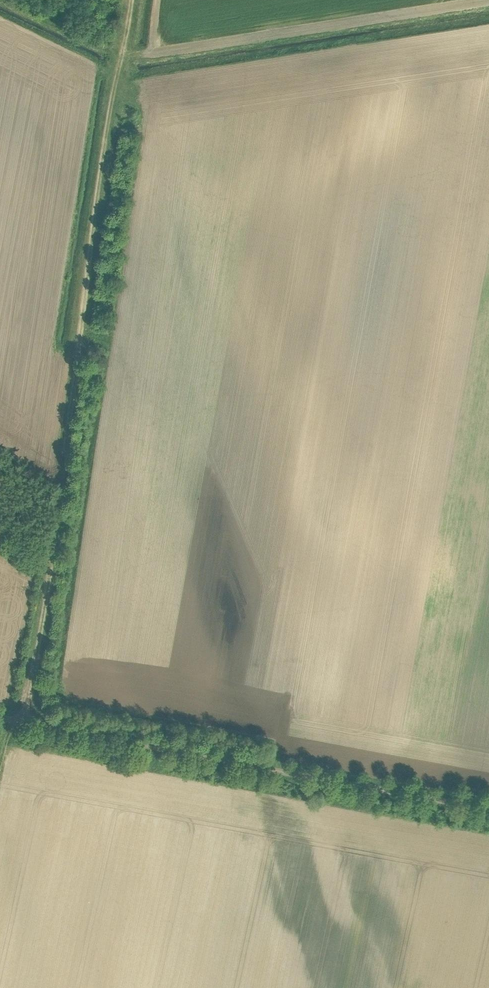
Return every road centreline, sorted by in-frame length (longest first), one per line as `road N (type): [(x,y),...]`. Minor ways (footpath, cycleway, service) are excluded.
road 1 (track): [(130,0),(25,719)]
road 2 (track): [(488,3),(120,61),(0,1)]
road 3 (unclassified): [(0,715),(488,809)]

